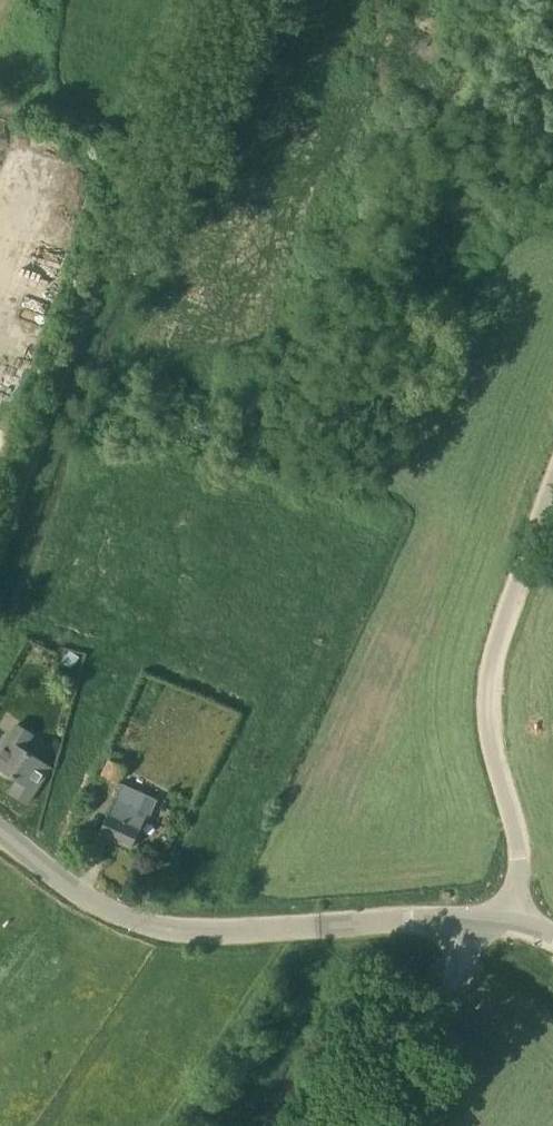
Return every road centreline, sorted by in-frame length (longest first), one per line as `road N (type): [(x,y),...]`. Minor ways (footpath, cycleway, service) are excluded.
road 1 (track): [(173,0),(142,92),(141,147),(0,554)]
road 2 (unclassified): [(511,919),(183,932),(146,925),(73,892),(0,833)]
road 3 (unclassified): [(511,919),(516,838),(485,697),(552,497)]

